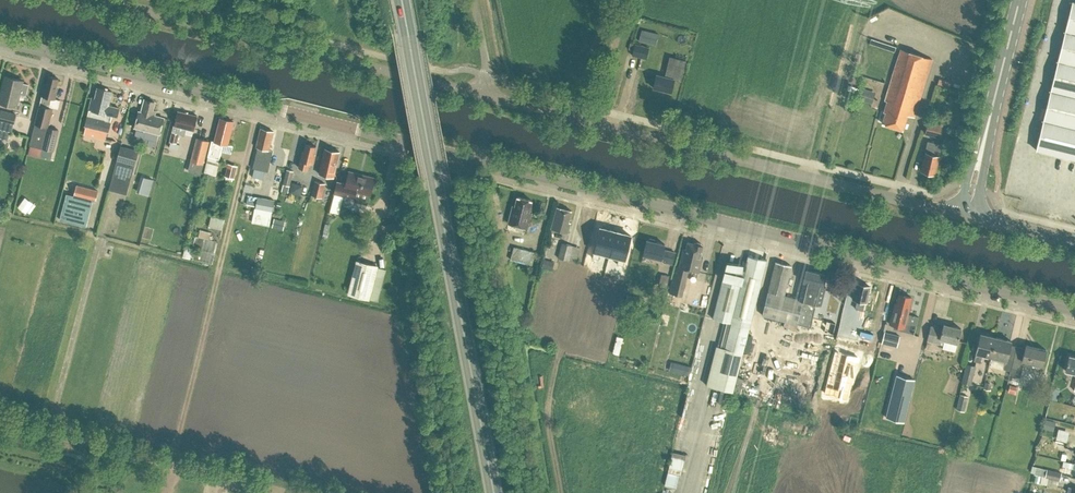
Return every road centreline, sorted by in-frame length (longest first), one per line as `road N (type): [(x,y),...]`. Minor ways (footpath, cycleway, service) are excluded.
road 1 (secondary): [(1074,310),(0,38)]
road 2 (trunk): [(492,492),(402,0)]
road 3 (unclassified): [(964,215),(480,94)]
road 4 (unclassified): [(480,94),(111,0)]
road 5 (track): [(175,464),(259,104)]
road 6 (unclassified): [(290,492),(0,419)]
road 7 (tertiary): [(964,215),(1018,0)]

